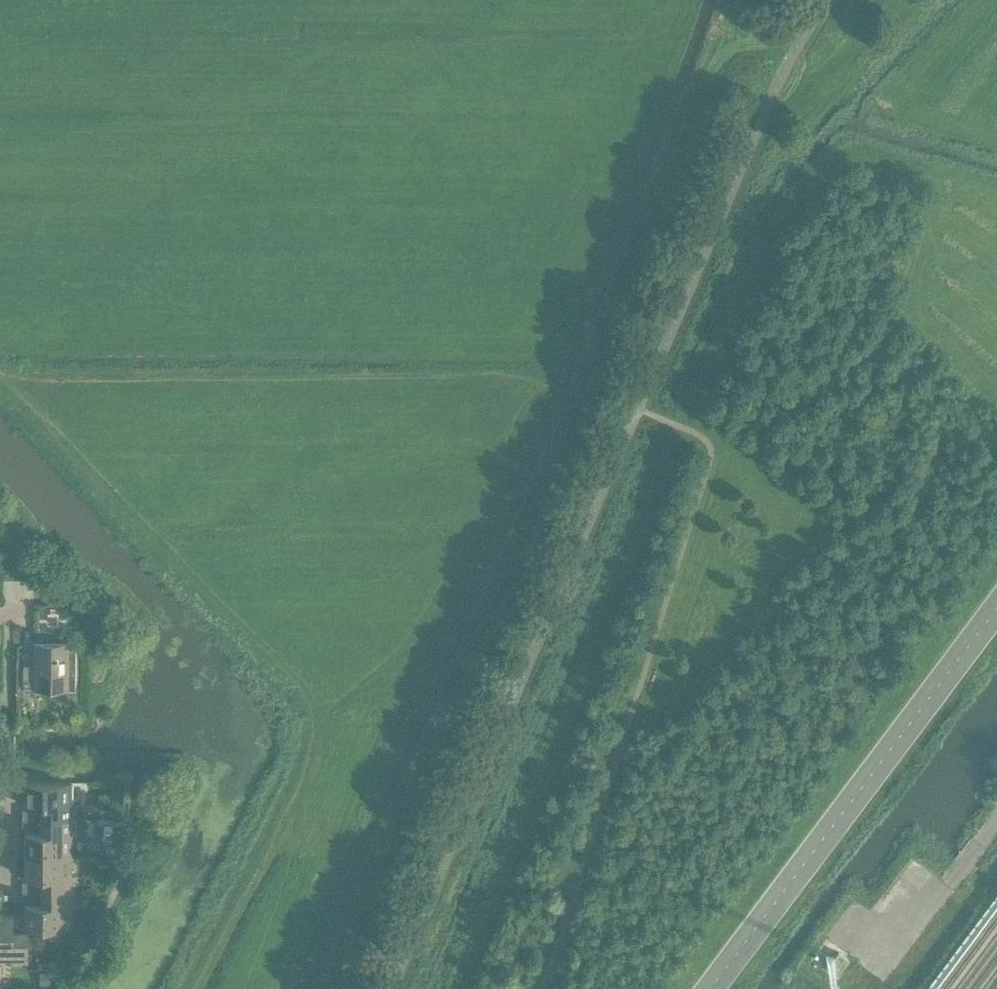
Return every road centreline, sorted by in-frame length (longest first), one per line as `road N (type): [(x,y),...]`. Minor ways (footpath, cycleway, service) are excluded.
road 1 (residential): [(0,893),(10,894),(9,770)]

